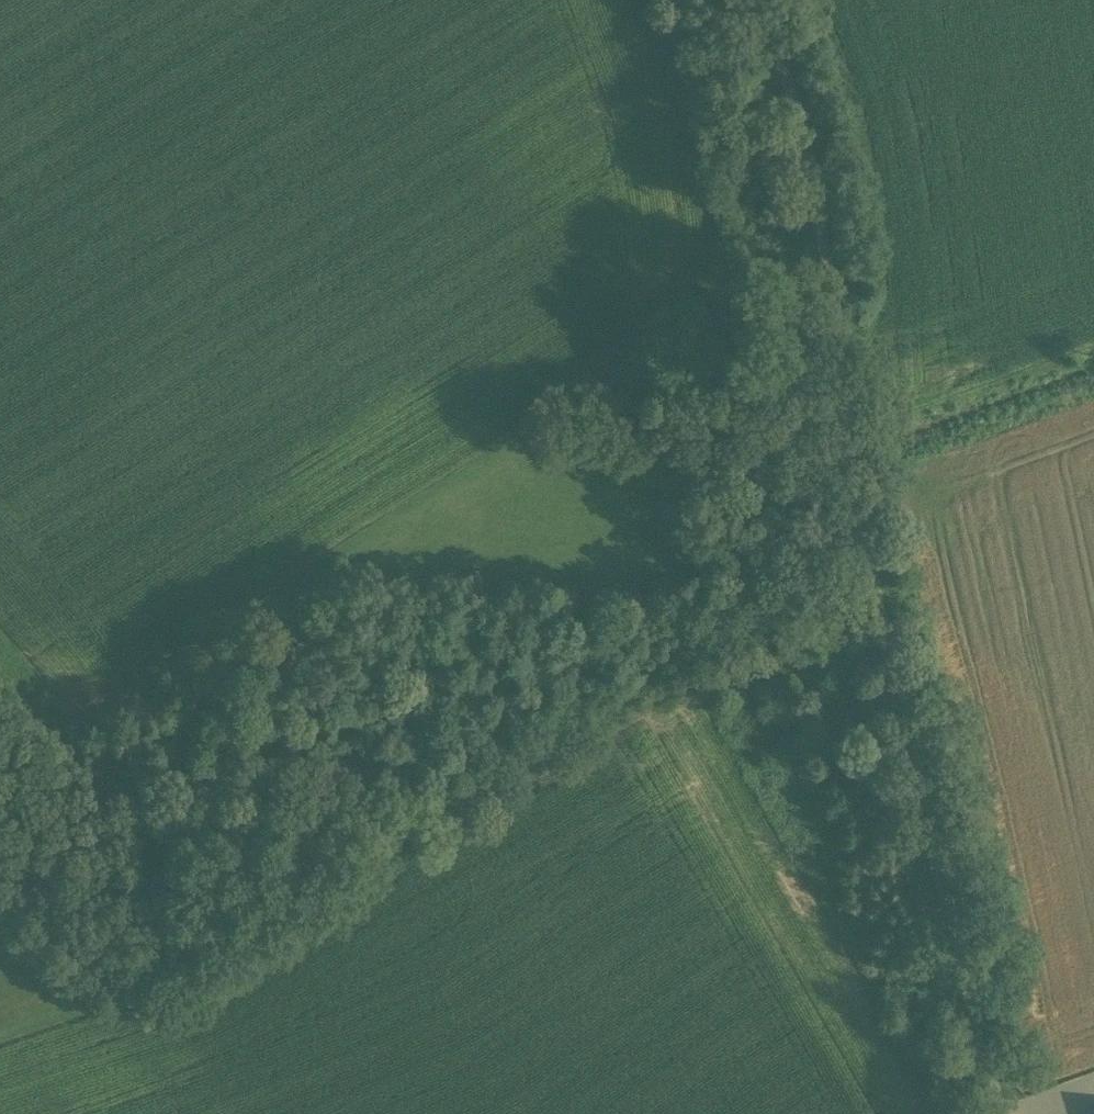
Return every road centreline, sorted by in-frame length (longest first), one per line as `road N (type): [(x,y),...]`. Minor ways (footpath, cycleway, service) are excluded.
road 1 (unclassified): [(752,0),(801,113),(875,596),(1002,1113)]

